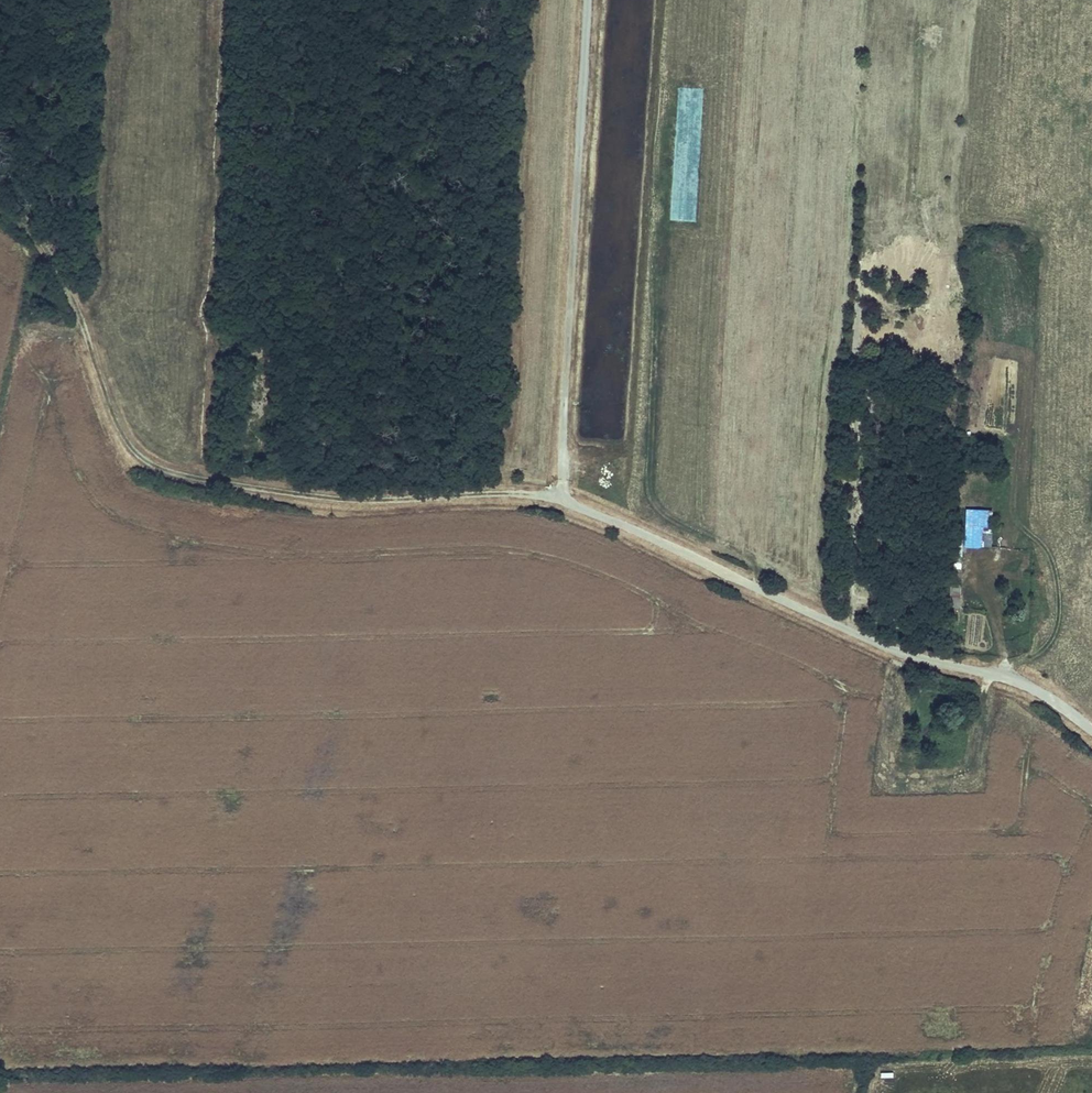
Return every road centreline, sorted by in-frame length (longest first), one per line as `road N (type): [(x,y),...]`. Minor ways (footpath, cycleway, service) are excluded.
road 1 (track): [(1091,728),(1035,684),(899,651),(558,498),(326,498),(157,466),(132,452),(117,430),(72,292),(51,255),(0,206)]
road 2 (track): [(558,498),(587,0)]

